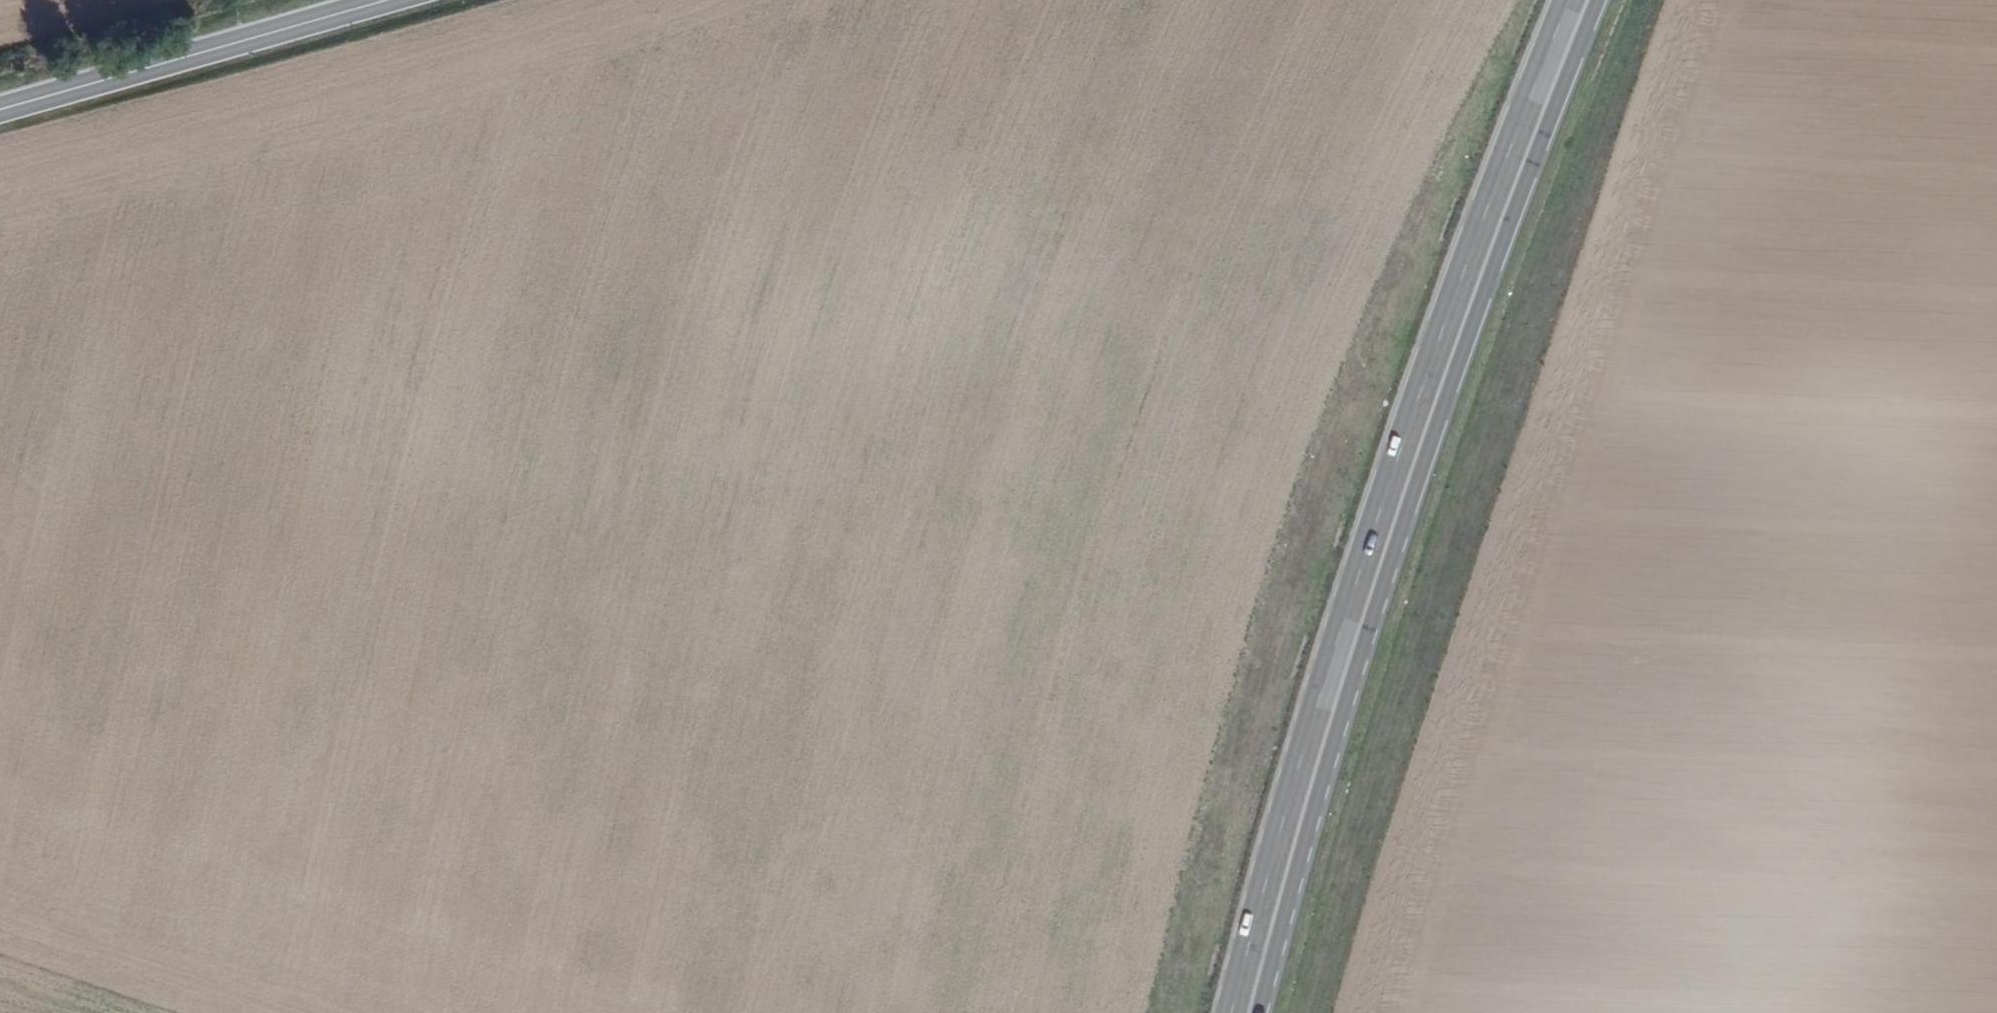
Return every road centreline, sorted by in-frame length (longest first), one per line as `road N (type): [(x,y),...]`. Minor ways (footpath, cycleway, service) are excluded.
road 1 (primary): [(1577,0),(1446,339),(1328,685),(1239,1012)]
road 2 (secondary): [(388,0),(0,107)]

